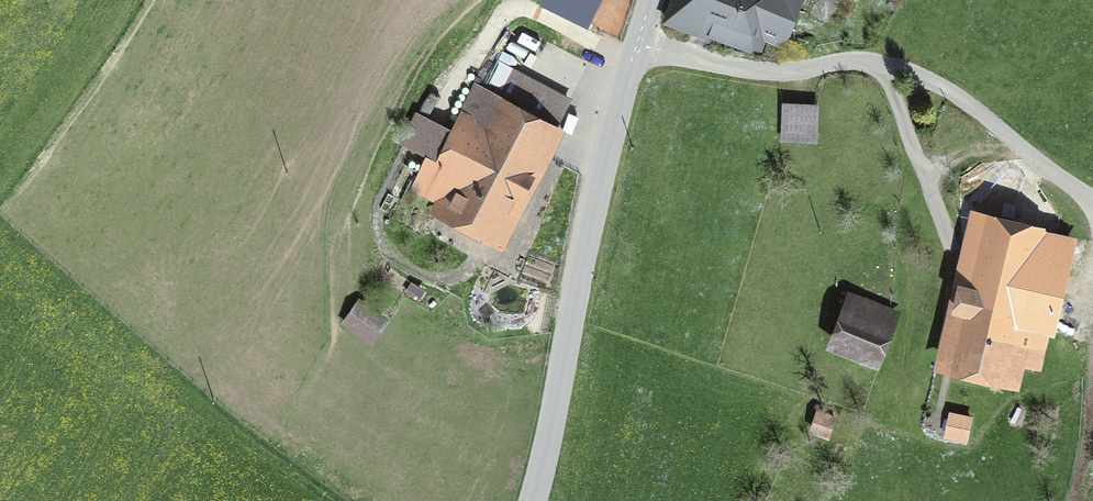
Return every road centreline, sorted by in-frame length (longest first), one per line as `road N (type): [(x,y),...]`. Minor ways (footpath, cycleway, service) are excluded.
road 1 (tertiary): [(534,500),(597,196),(653,0)]
road 2 (track): [(637,45),(748,71),(861,62),(903,71),(971,105),(1092,199)]
road 3 (track): [(379,238),(382,201),(401,163),(510,9),(634,55)]
road 4 (track): [(884,65),(935,220)]

